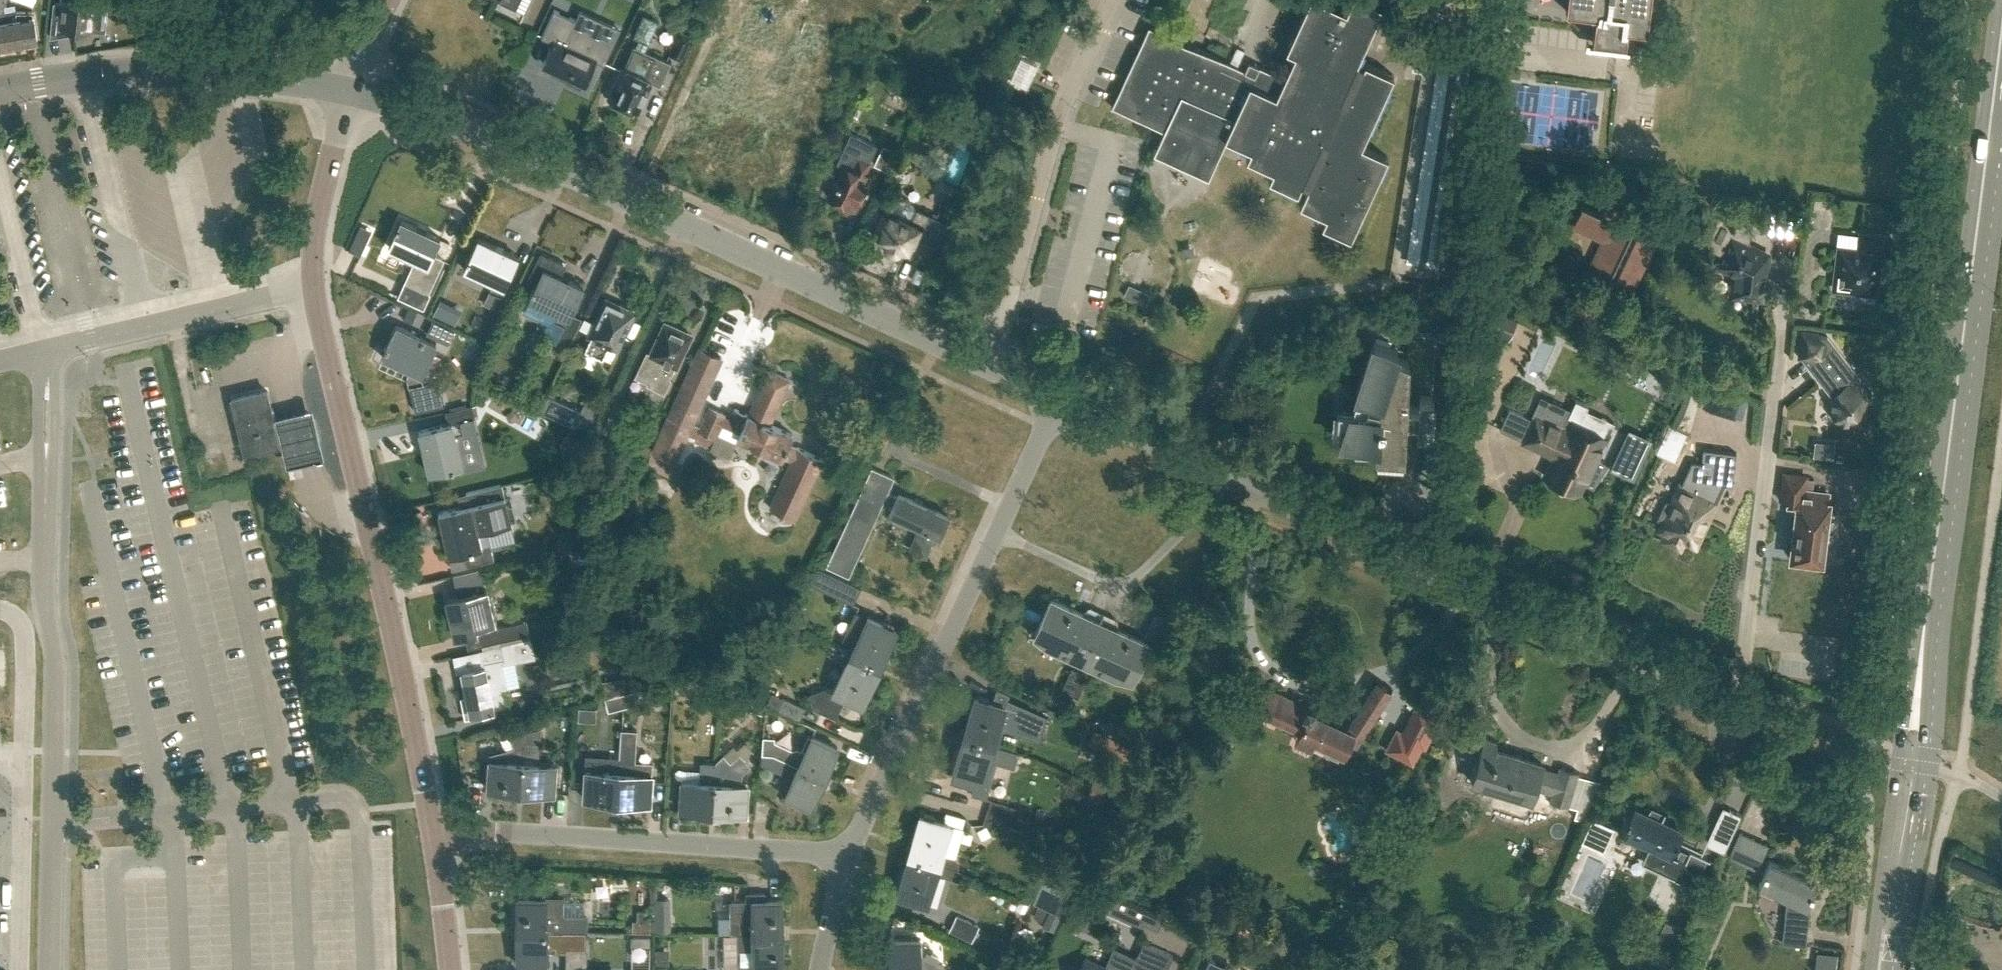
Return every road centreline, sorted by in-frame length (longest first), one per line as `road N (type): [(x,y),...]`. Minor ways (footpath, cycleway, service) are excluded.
road 1 (residential): [(349,92),(455,122),(1055,398)]
road 2 (unclassified): [(433,835),(312,288),(320,207),(349,92)]
road 3 (tertiary): [(1931,620),(2001,46)]
road 4 (residential): [(1223,473),(1742,708)]
road 5 (residential): [(847,864),(811,851),(473,830),(433,835)]
road 6 (residential): [(847,864),(999,531)]
road 7 (tertiary): [(1931,620),(1911,656),(1878,969)]
road 8 (tertiary): [(1884,969),(1899,939),(1930,742),(1931,620)]
road 9 (unclassified): [(0,93),(129,70),(232,71),(349,92)]
road 10 (residential): [(999,531),(1112,584),(1127,580),(1206,508),(1223,473)]
road 11 (residential): [(1055,398),(1223,473)]
road 12 (residential): [(999,531),(1055,398)]
road 13 (unclassified): [(451,969),(433,835)]

